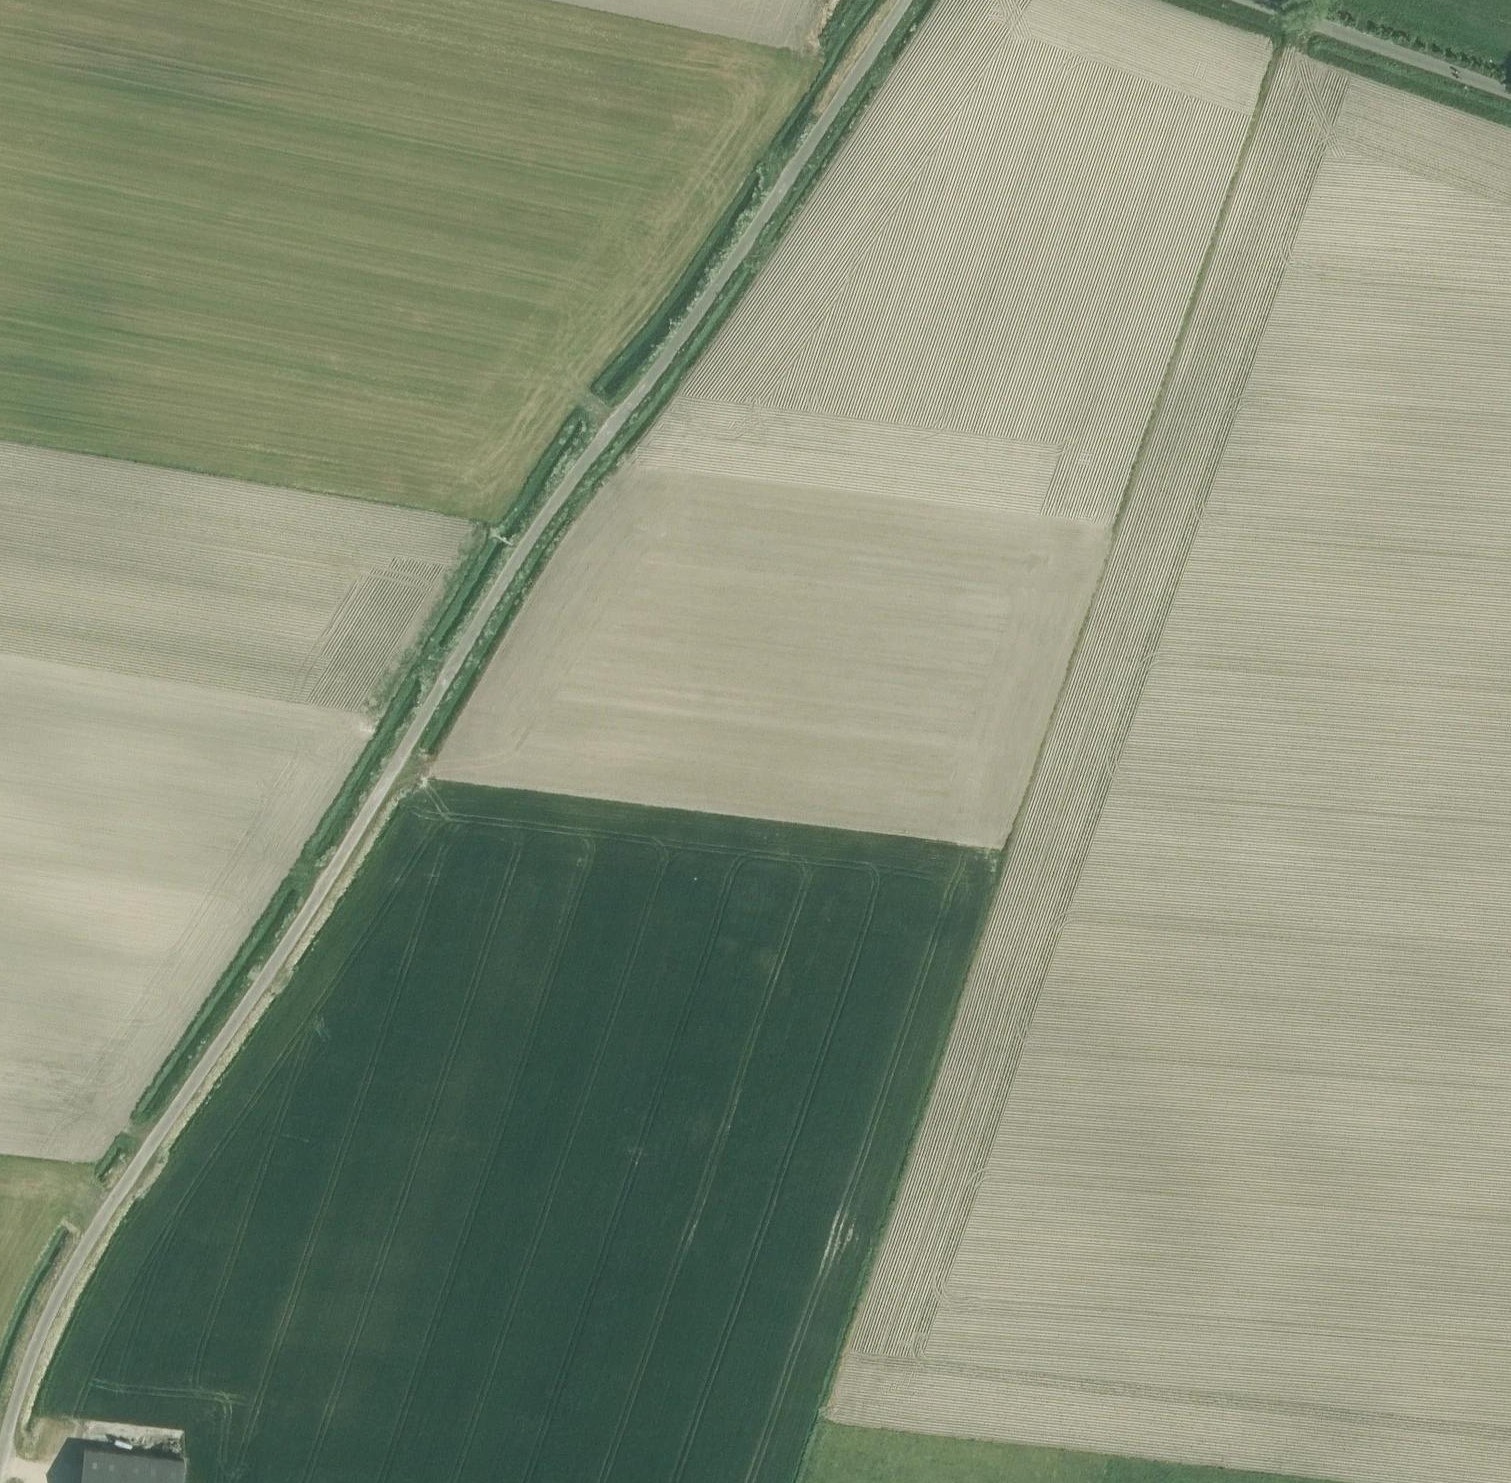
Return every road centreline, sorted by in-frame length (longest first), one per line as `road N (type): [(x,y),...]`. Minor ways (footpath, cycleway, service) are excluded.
road 1 (unclassified): [(0,1482),(66,1280),(903,0)]
road 2 (unclassified): [(1510,90),(1253,0)]

